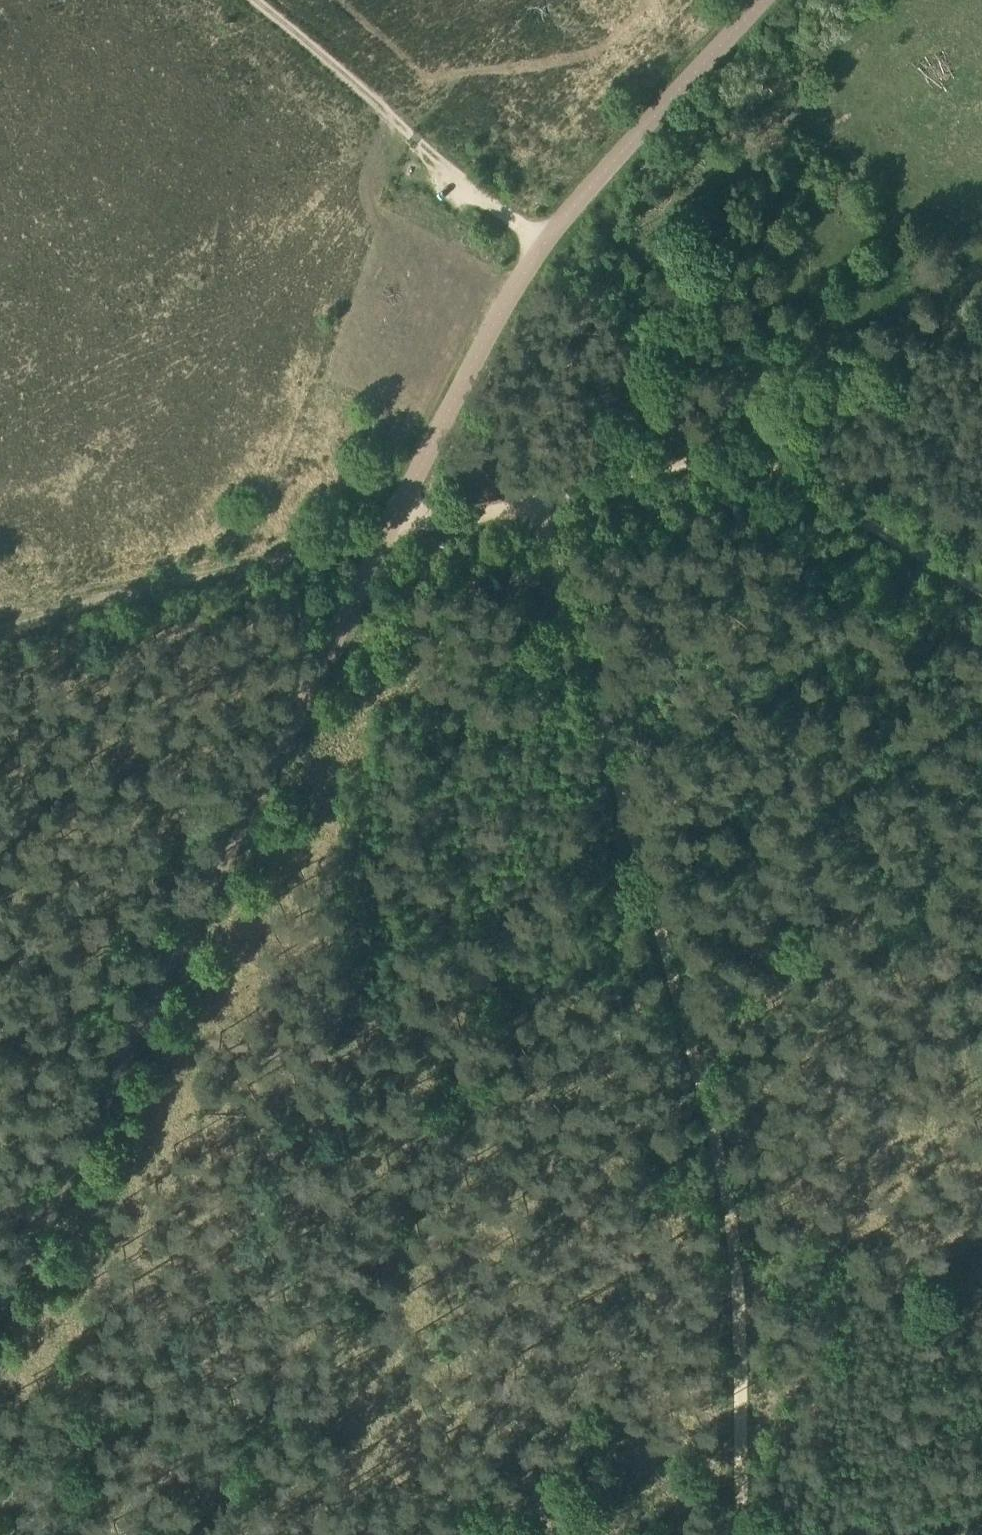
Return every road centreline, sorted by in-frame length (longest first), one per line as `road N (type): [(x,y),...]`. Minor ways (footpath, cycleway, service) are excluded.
road 1 (unclassified): [(0,1294),(516,284),(606,163),(760,0)]
road 2 (track): [(546,500),(716,1134),(742,1356),(746,1534)]
road 3 (track): [(546,500),(366,533),(0,626)]
road 4 (track): [(981,590),(767,454),(546,500)]
road 5 (track): [(544,241),(254,0)]

